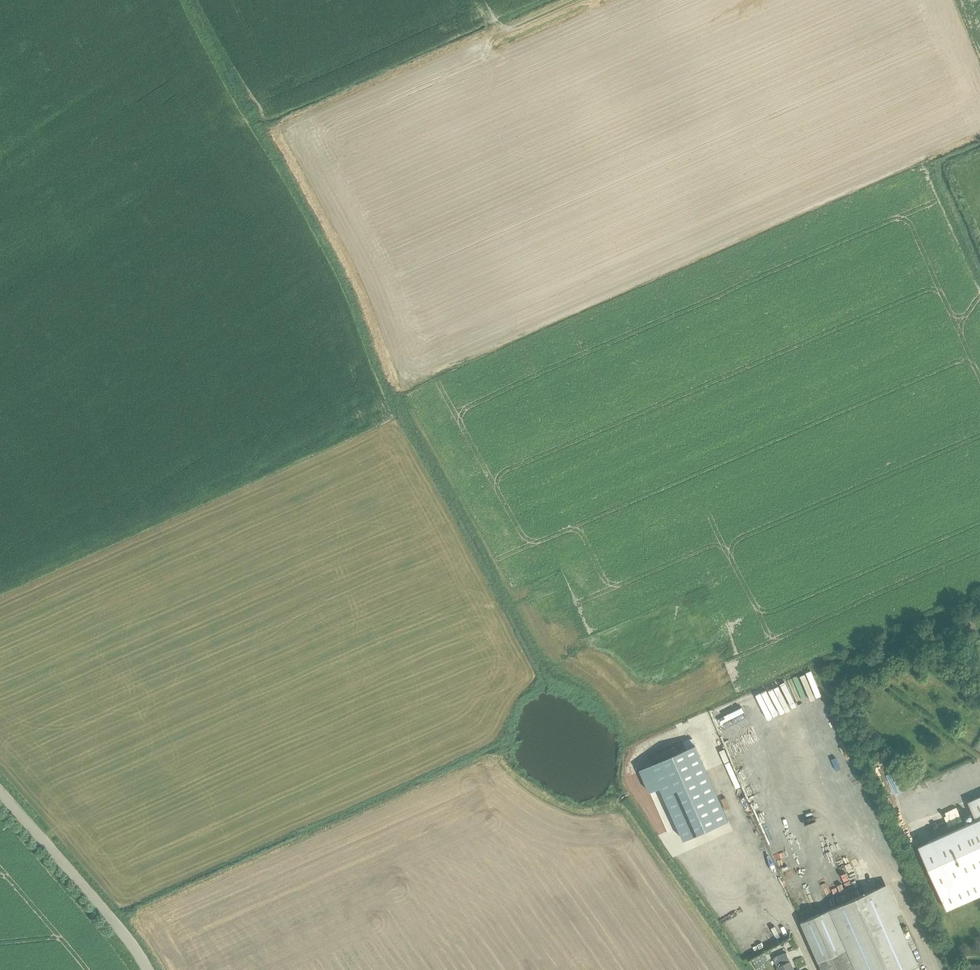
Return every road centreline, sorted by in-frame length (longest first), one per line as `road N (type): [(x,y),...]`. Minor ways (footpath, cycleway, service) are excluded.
road 1 (tertiary): [(146,969),(0,791)]

